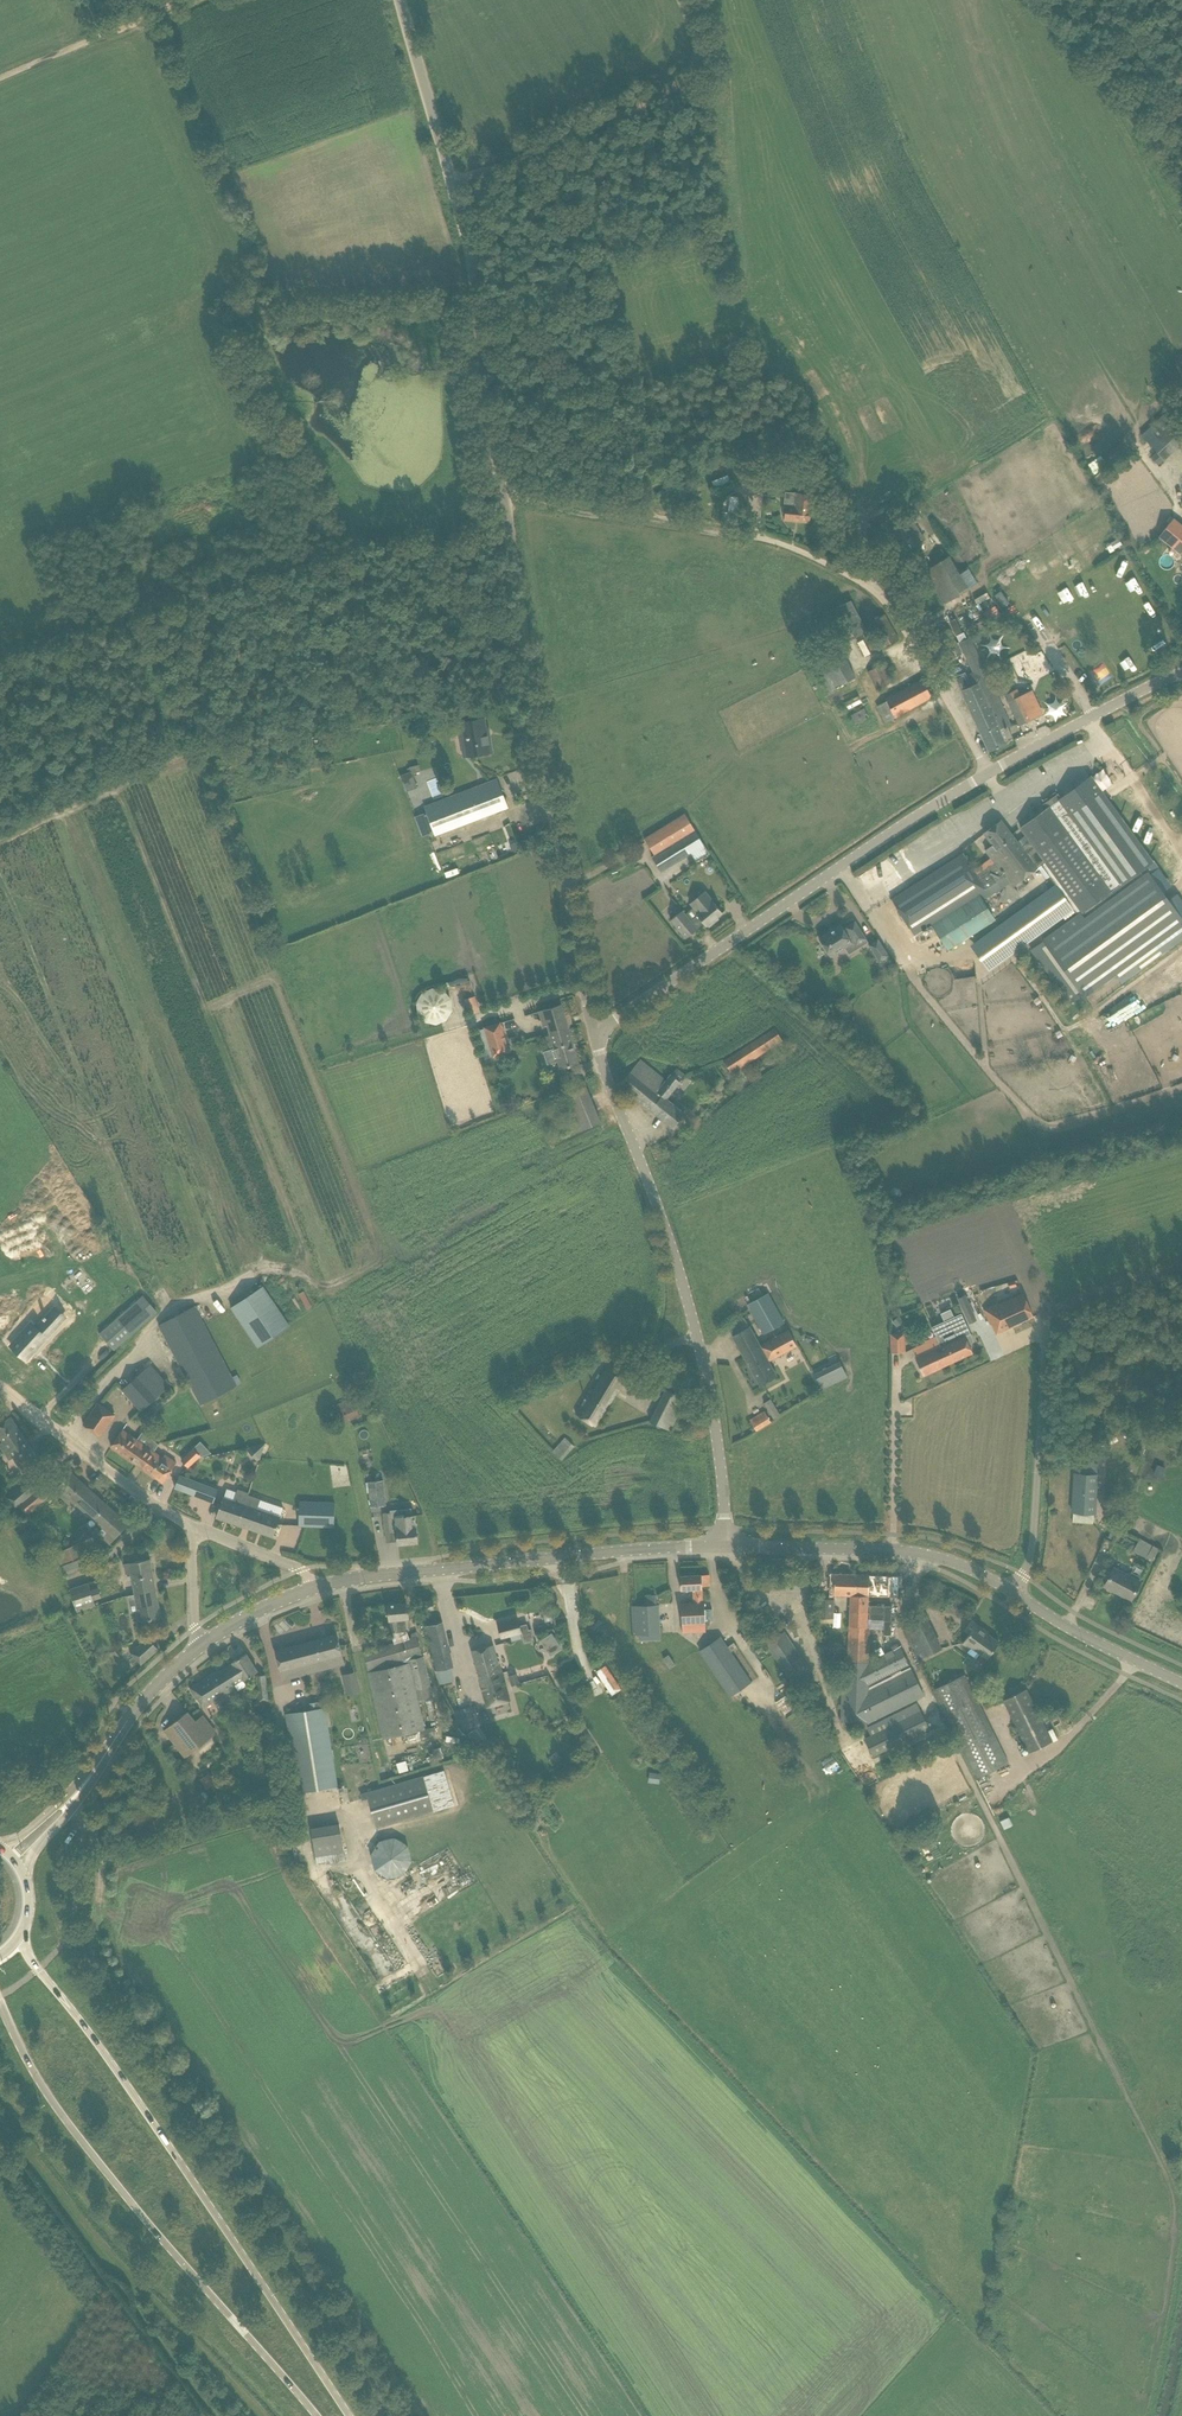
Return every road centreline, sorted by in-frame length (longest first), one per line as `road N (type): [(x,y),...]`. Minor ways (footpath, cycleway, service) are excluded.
road 1 (unclassified): [(595,1031),(501,487),(472,253),(402,0)]
road 2 (primary): [(349,2415),(136,2099),(37,1973),(21,1936)]
road 3 (unclassified): [(726,1545),(715,1427),(695,1327),(595,1031)]
road 4 (track): [(510,537),(244,584),(0,647)]
road 5 (primary): [(0,2007),(86,2148),(316,2415)]
road 6 (tertiary): [(1181,1683),(950,1560),(879,1548),(726,1545)]
road 7 (unclassified): [(595,1031),(991,773)]
road 8 (tertiary): [(313,1588),(726,1545)]
road 9 (residential): [(991,773),(875,592),(804,552),(745,533)]
road 10 (track): [(681,0),(697,49),(682,78),(455,187)]
road 11 (track): [(745,533),(501,487)]
road 12 (residential): [(198,1530),(152,1506),(0,1385)]
road 13 (unclassified): [(991,773),(1129,696),(1181,676)]
road 14 (track): [(187,0),(0,78)]
road 15 (track): [(0,844),(173,762)]
road 16 (tertiary): [(91,1775),(129,1716),(203,1644)]
road 17 (unclassified): [(313,1588),(302,1569),(198,1530)]
road 18 (tertiary): [(203,1644),(250,1613),(313,1588)]
road 19 (tertiary): [(23,1875),(91,1775)]

